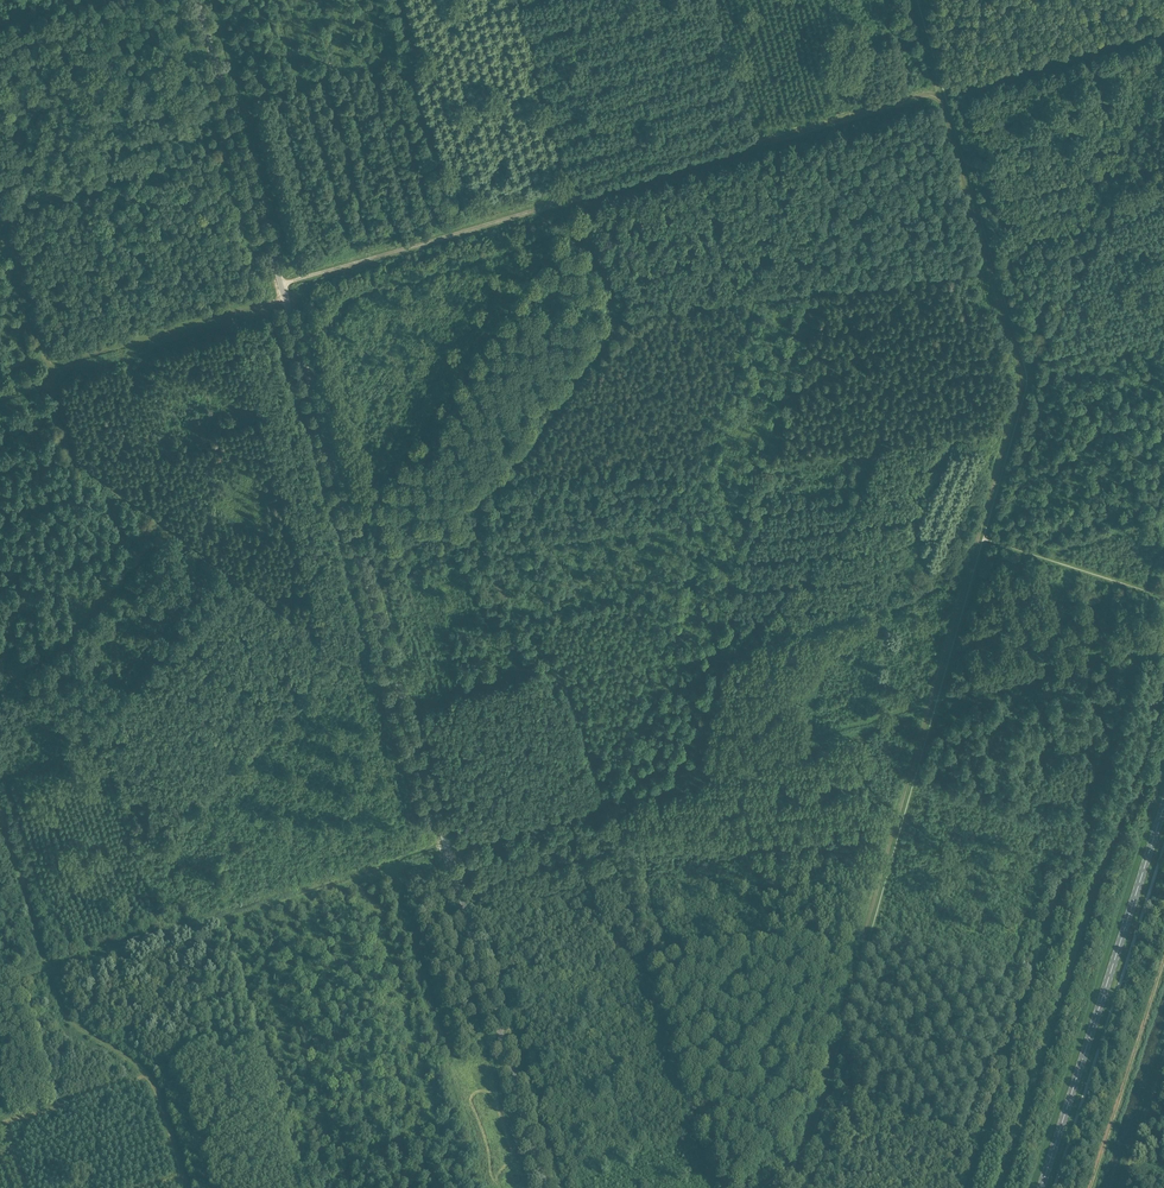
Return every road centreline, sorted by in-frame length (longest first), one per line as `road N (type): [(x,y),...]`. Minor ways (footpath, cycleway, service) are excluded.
road 1 (tertiary): [(546,1187),(200,0)]
road 2 (track): [(979,533),(1020,372),(944,107),(933,97),(281,284)]
road 3 (track): [(770,1187),(811,1151),(979,533)]
road 4 (secondary): [(1043,1187),(1163,812)]

